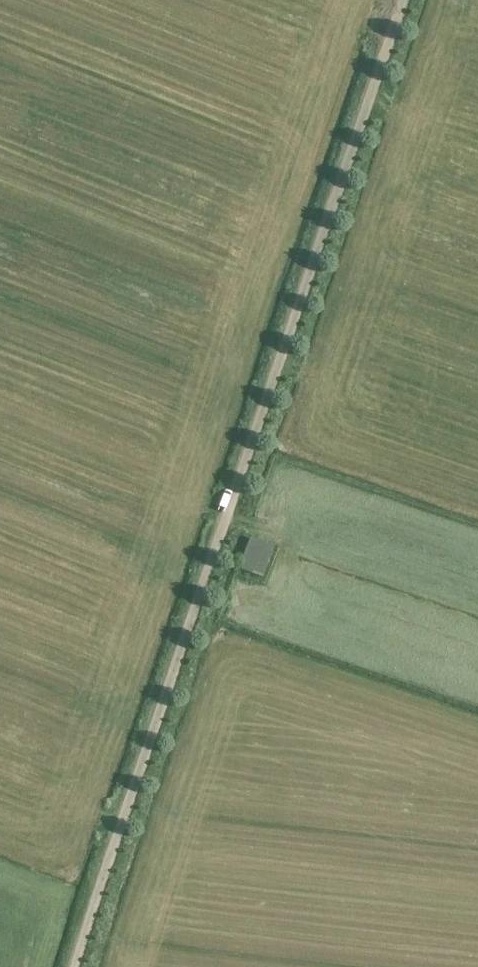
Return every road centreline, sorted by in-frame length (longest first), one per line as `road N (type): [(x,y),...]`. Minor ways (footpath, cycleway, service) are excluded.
road 1 (unclassified): [(75,966),(401,0)]

